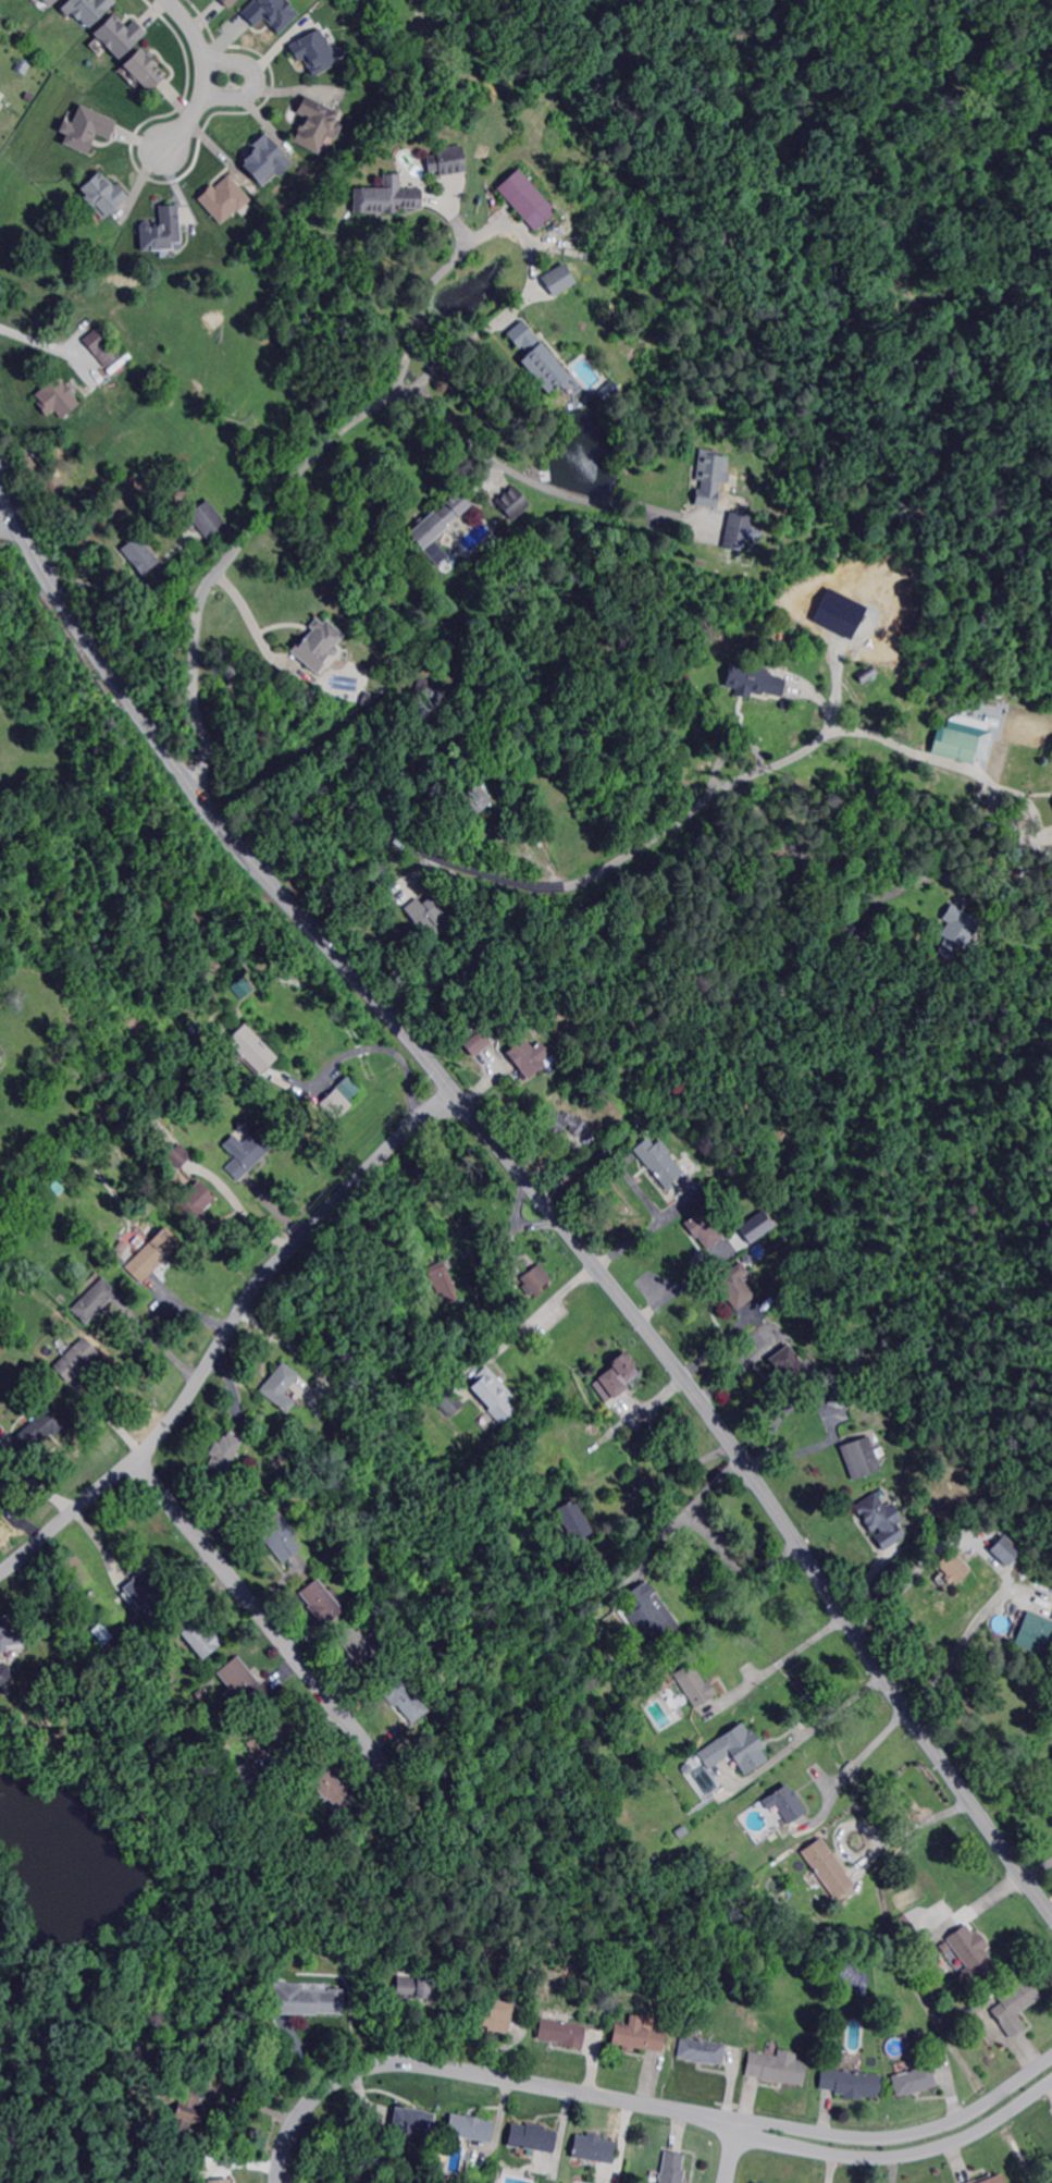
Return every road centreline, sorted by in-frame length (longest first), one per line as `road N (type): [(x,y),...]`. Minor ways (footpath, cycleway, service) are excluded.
road 1 (residential): [(0,459),(48,575),(187,781),(409,1035),(647,1328),(1051,1913)]
road 2 (residential): [(1051,2070),(968,2127),(875,2148),(424,2064),(376,2065),(314,2100),(290,2133),(279,2182)]
road 3 (residential): [(194,788),(203,750),(193,701),(197,602),(299,469),(398,389),(412,390),(509,470),(544,487),(666,513)]
road 4 (residential): [(455,1091),(270,1273),(162,1435),(0,1574)]
road 5 (residential): [(255,864),(308,817),(339,806),(370,812),(432,854),(528,884),(566,885),(586,881),(706,801)]
road 6 (residential): [(412,390),(531,286),(534,252),(515,230),(469,242),(429,287),(398,389)]
road 7 (residential): [(138,1457),(386,1768)]
road 8 (residential): [(162,157),(199,100),(201,75),(193,24),(169,0)]

